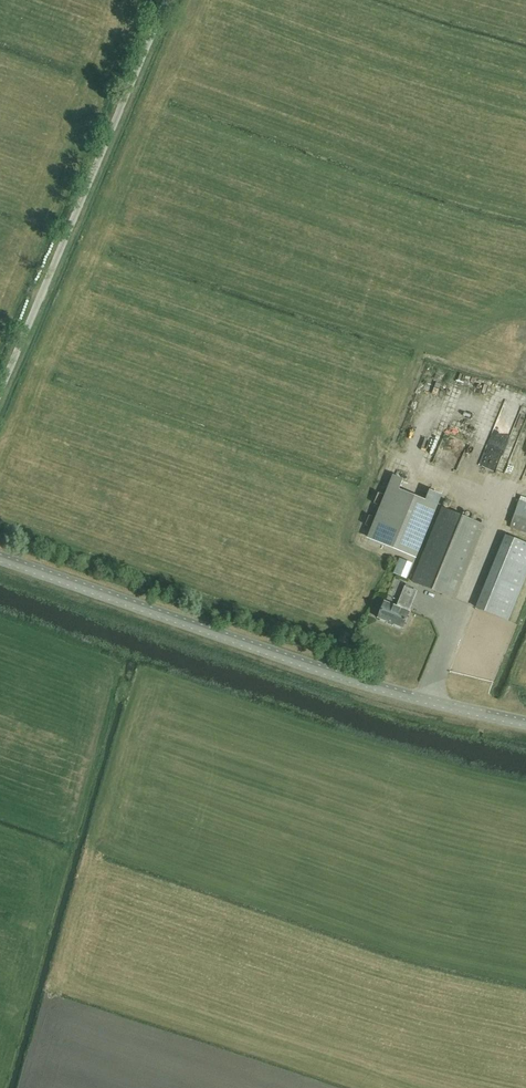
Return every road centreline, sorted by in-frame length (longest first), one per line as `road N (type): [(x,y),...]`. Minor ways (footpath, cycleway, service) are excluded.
road 1 (tertiary): [(525,723),(380,691),(0,558)]
road 2 (unclassified): [(0,394),(169,0)]

